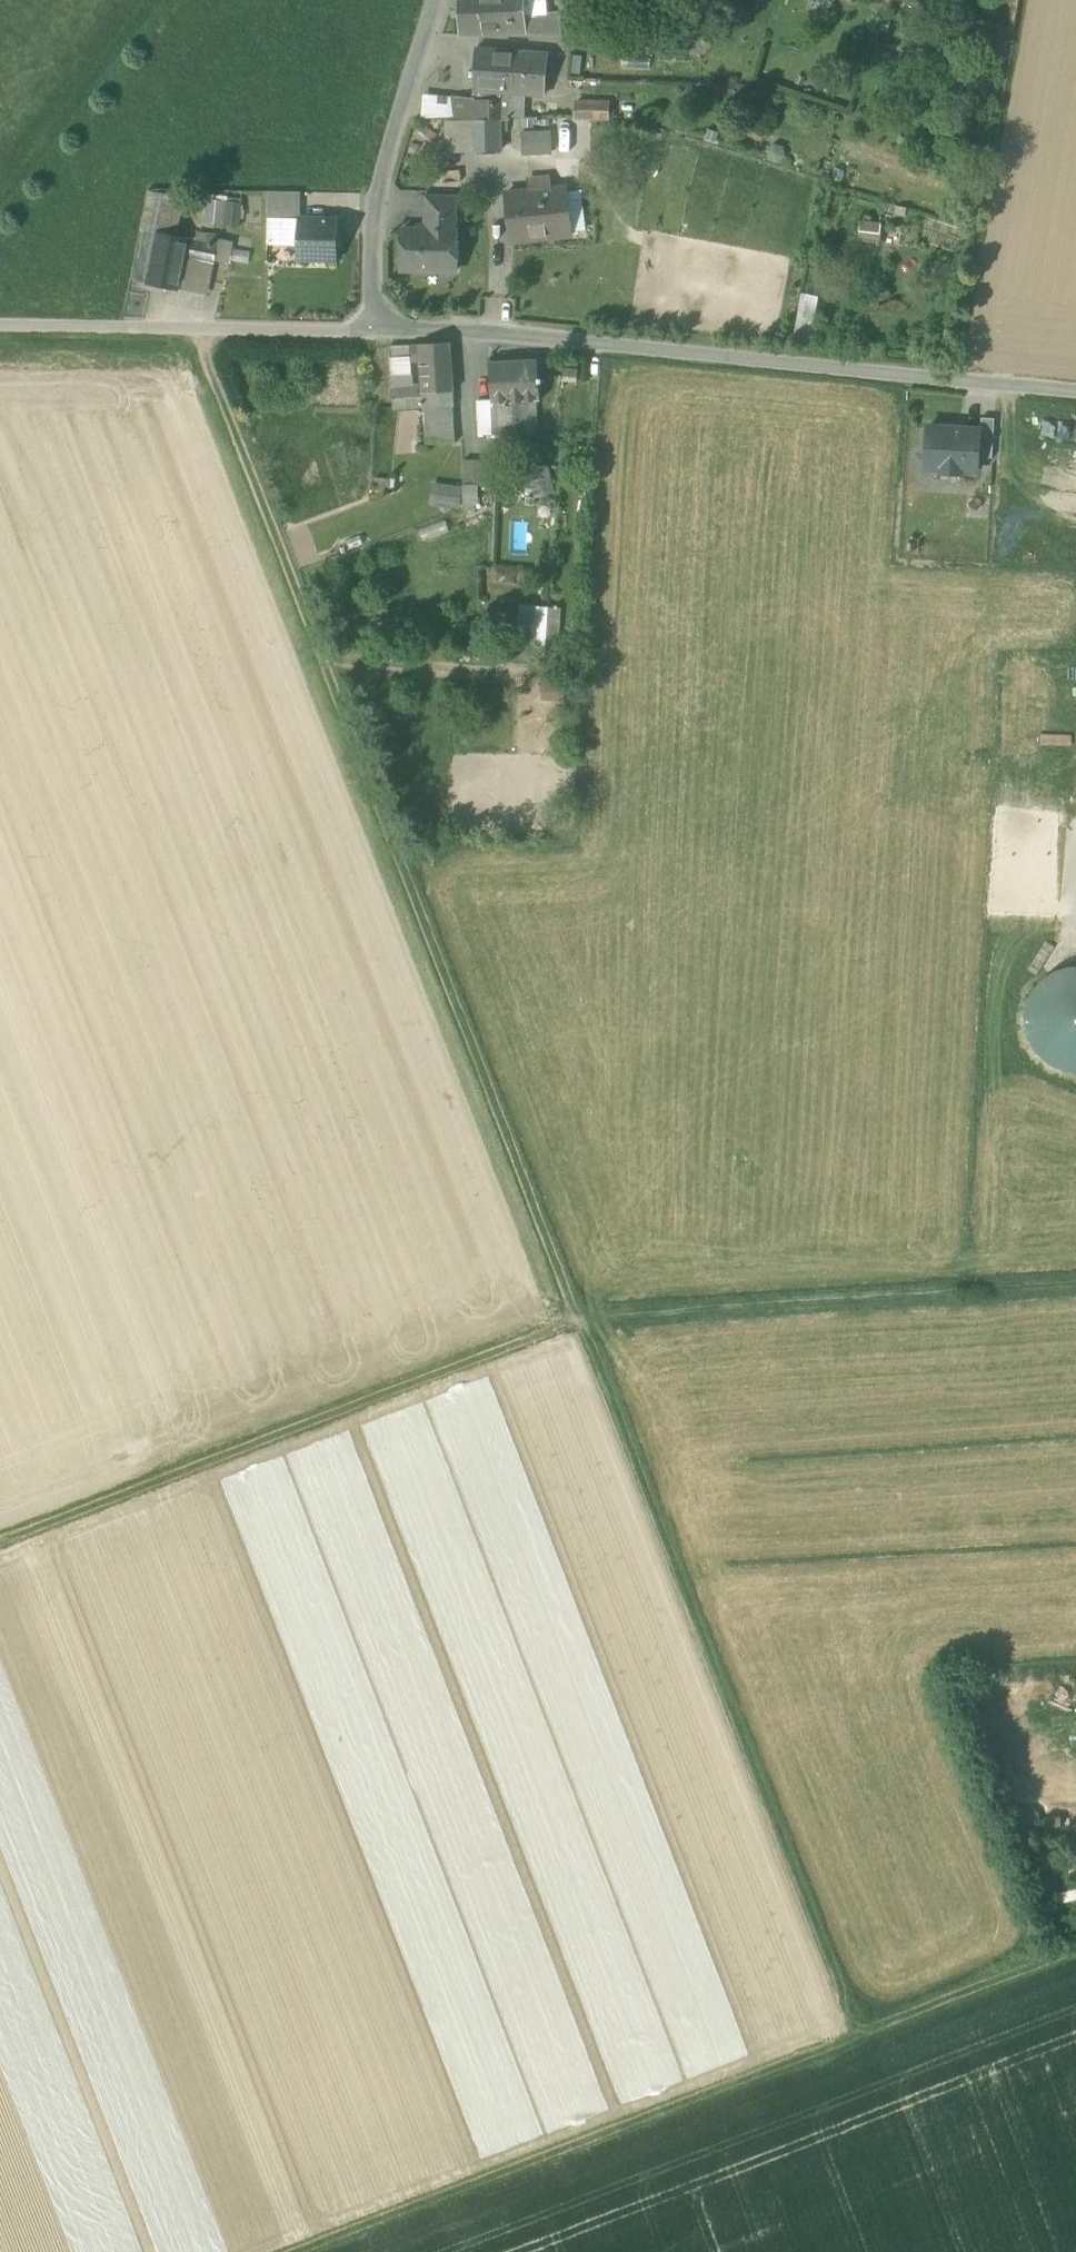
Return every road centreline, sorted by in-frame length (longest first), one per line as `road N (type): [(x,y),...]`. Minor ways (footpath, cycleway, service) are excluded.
road 1 (track): [(214,328),(206,358),(577,1319)]
road 2 (residential): [(438,0),(376,196),(377,322),(1075,391)]
road 3 (track): [(290,2251),(1075,1949)]
road 4 (track): [(577,1319),(0,1541)]
road 5 (track): [(1075,1284),(577,1319)]
road 6 (track): [(0,323),(342,330),(377,322)]

